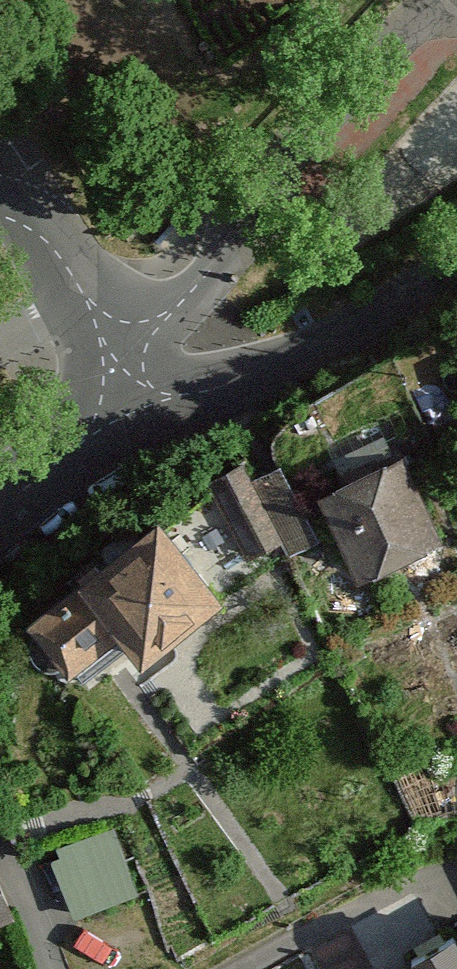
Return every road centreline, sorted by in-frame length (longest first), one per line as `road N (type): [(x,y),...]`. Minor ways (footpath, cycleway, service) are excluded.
road 1 (residential): [(125,363),(456,0)]
road 2 (residential): [(125,363),(195,375),(278,357),(336,336),(456,263)]
road 3 (residential): [(125,363),(54,252),(0,214)]
road 4 (residential): [(7,516),(82,445),(125,363)]
road 5 (residential): [(56,968),(0,843)]

